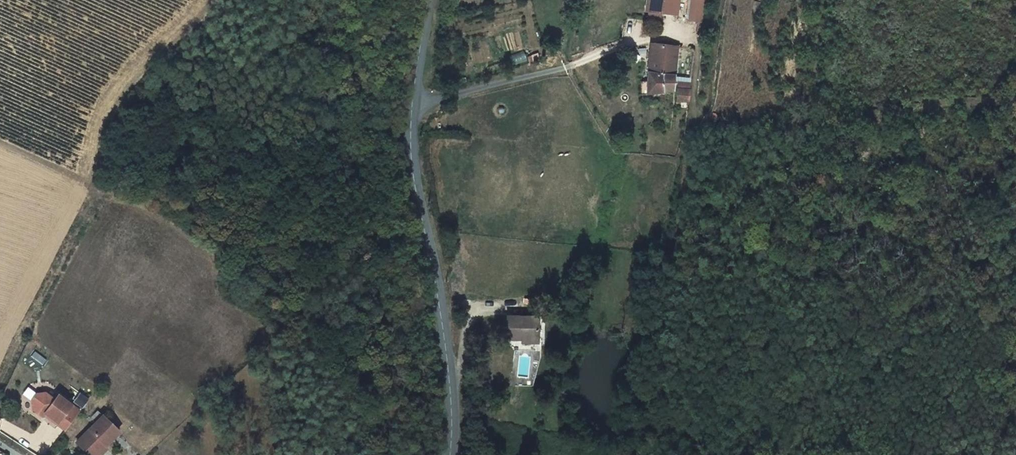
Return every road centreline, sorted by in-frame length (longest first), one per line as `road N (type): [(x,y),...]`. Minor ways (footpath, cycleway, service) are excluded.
road 1 (tertiary): [(426,0),(410,142),(448,371),(450,454)]

